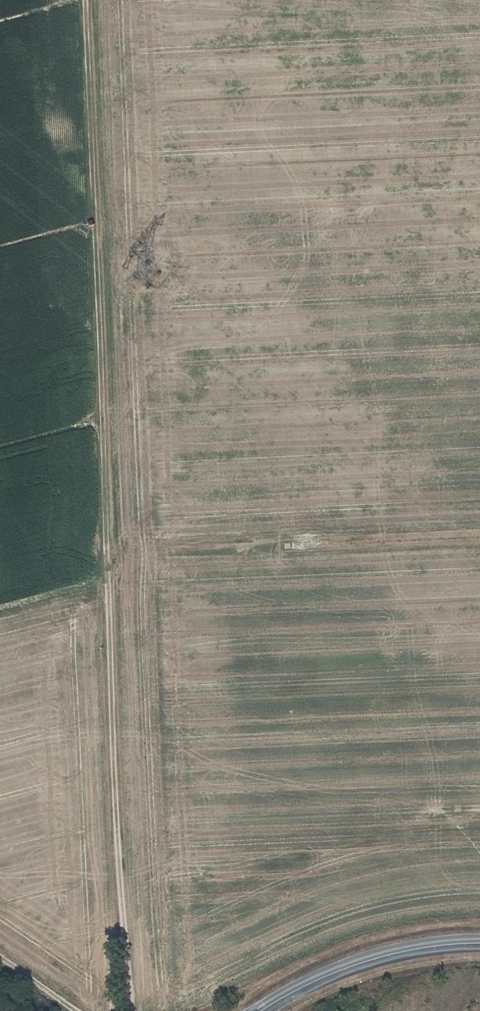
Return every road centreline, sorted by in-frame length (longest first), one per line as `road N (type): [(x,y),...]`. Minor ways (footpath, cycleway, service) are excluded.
road 1 (track): [(89,0),(120,904),(131,1010)]
road 2 (tertiary): [(479,942),(350,966),(264,1010)]
road 3 (track): [(479,537),(287,545)]

